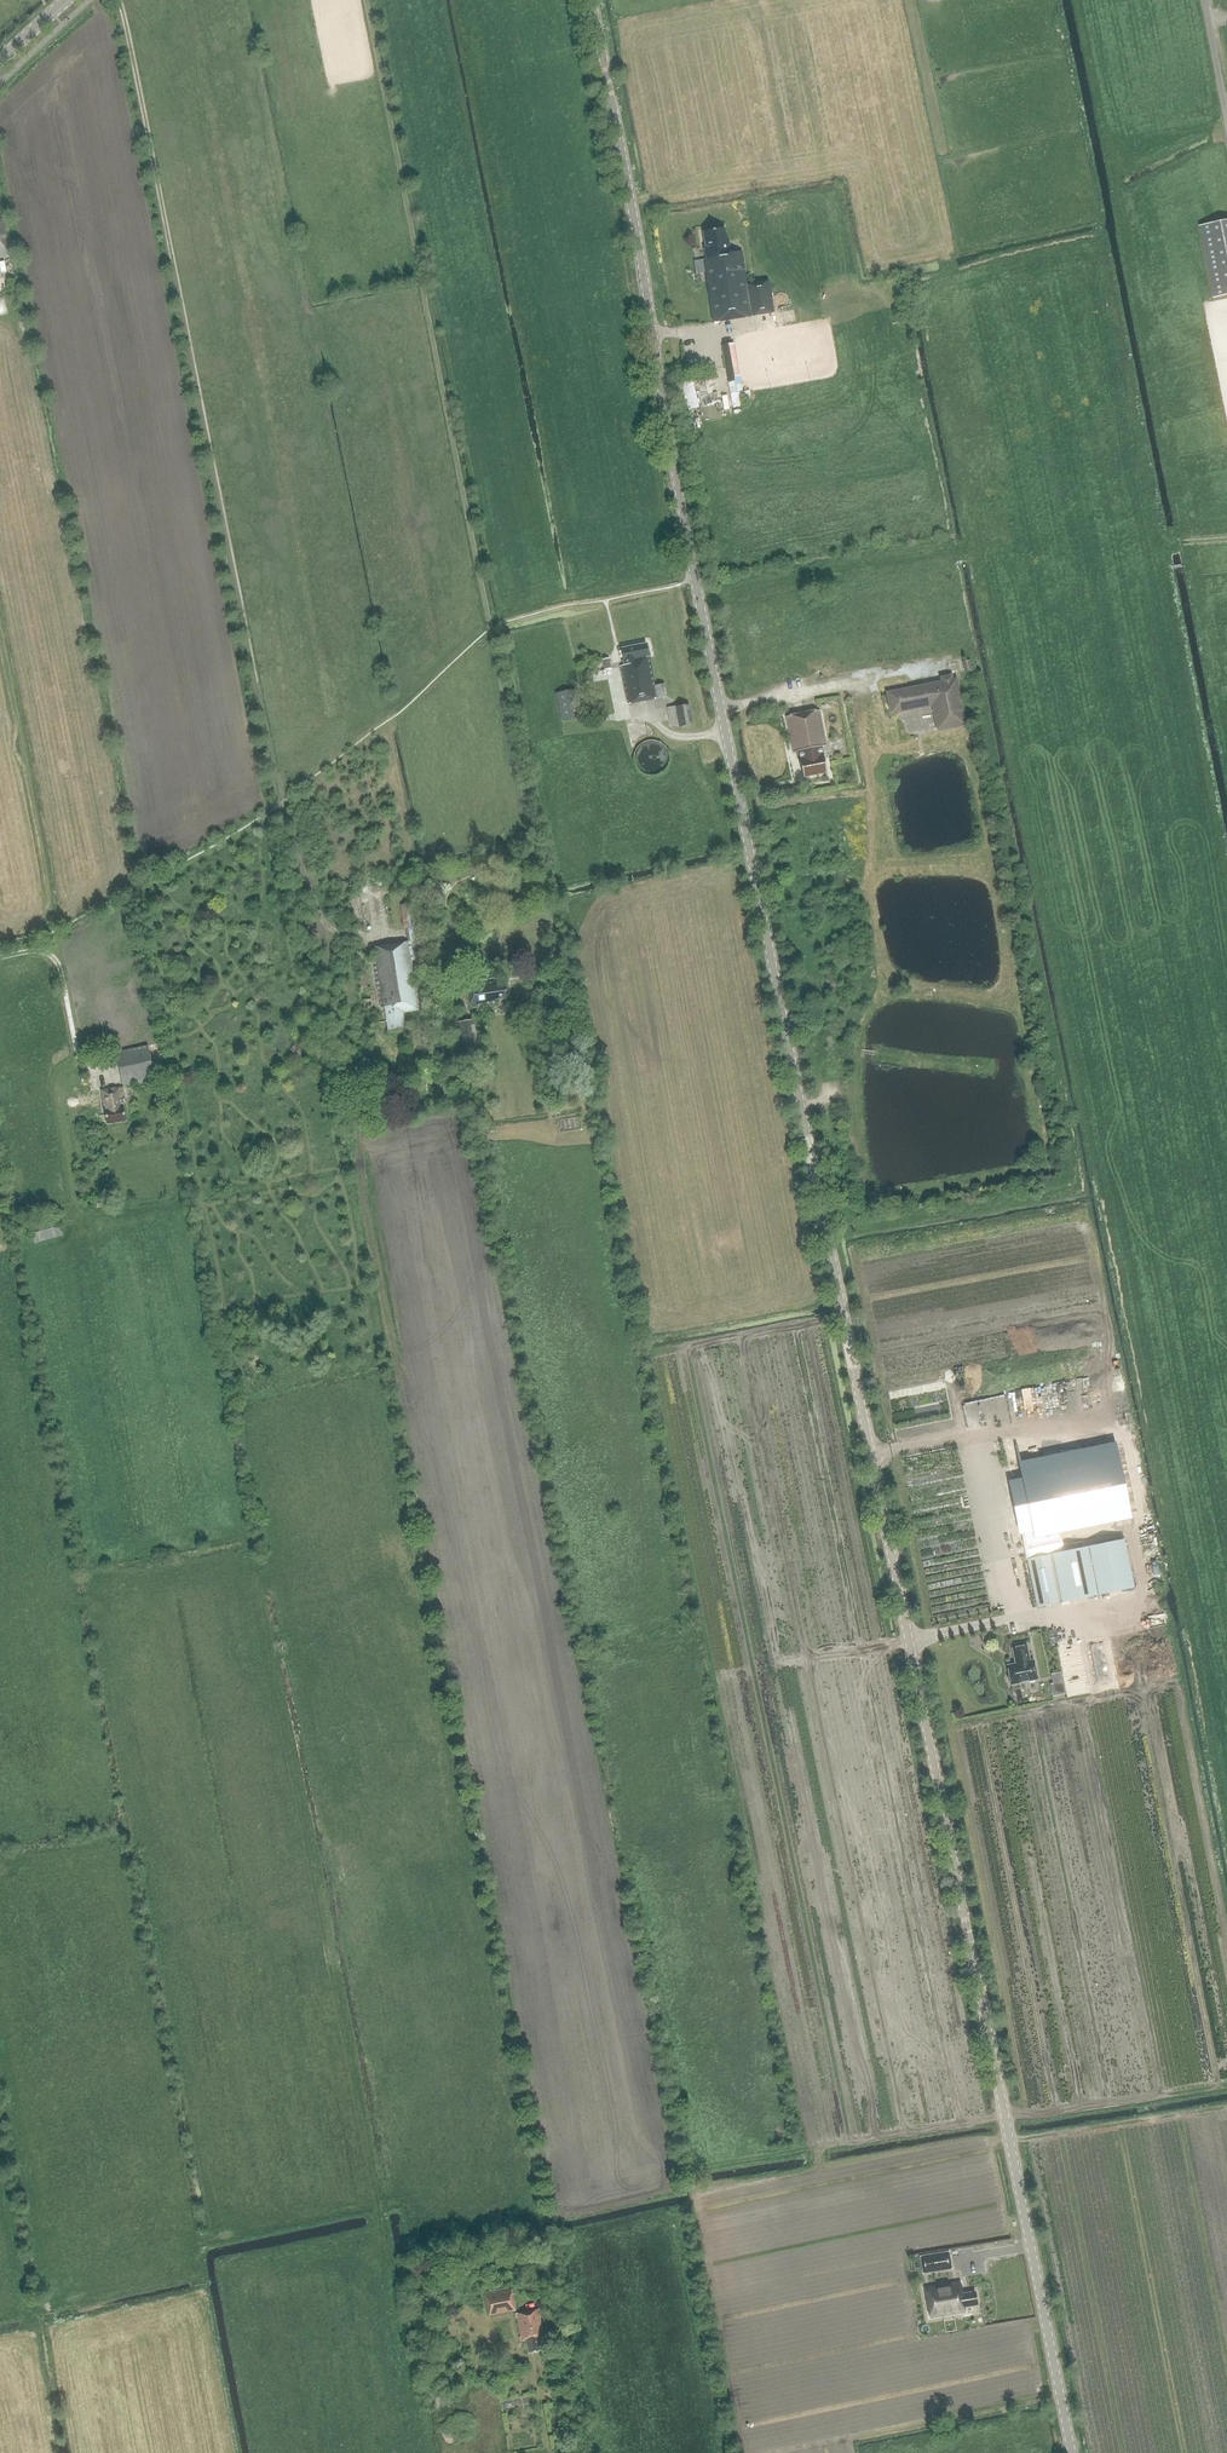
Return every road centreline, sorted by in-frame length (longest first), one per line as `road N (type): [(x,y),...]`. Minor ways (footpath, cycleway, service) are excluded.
road 1 (tertiary): [(1071,2452),(696,582),(587,0)]
road 2 (track): [(365,0),(547,916),(536,978)]
road 3 (track): [(118,0),(280,802),(316,912),(341,936)]
road 4 (track): [(0,955),(30,950),(58,963),(82,1067)]
road 5 (track): [(585,2452),(557,2303)]

